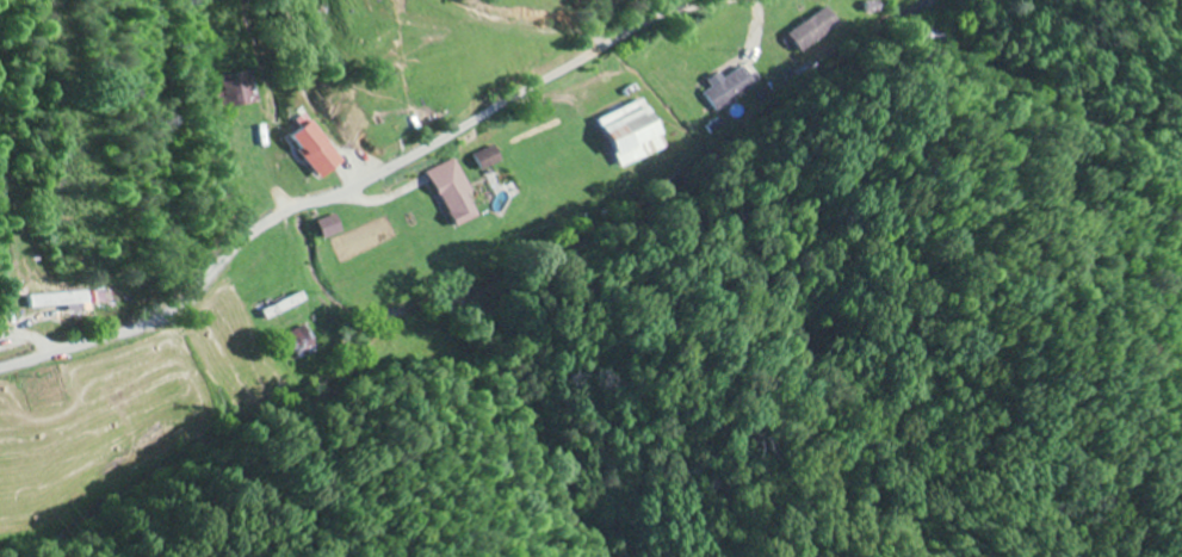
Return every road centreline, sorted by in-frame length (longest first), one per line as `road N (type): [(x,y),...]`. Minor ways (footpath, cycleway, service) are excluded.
road 1 (residential): [(0,369),(169,315),(285,212),(427,149),(683,0)]

